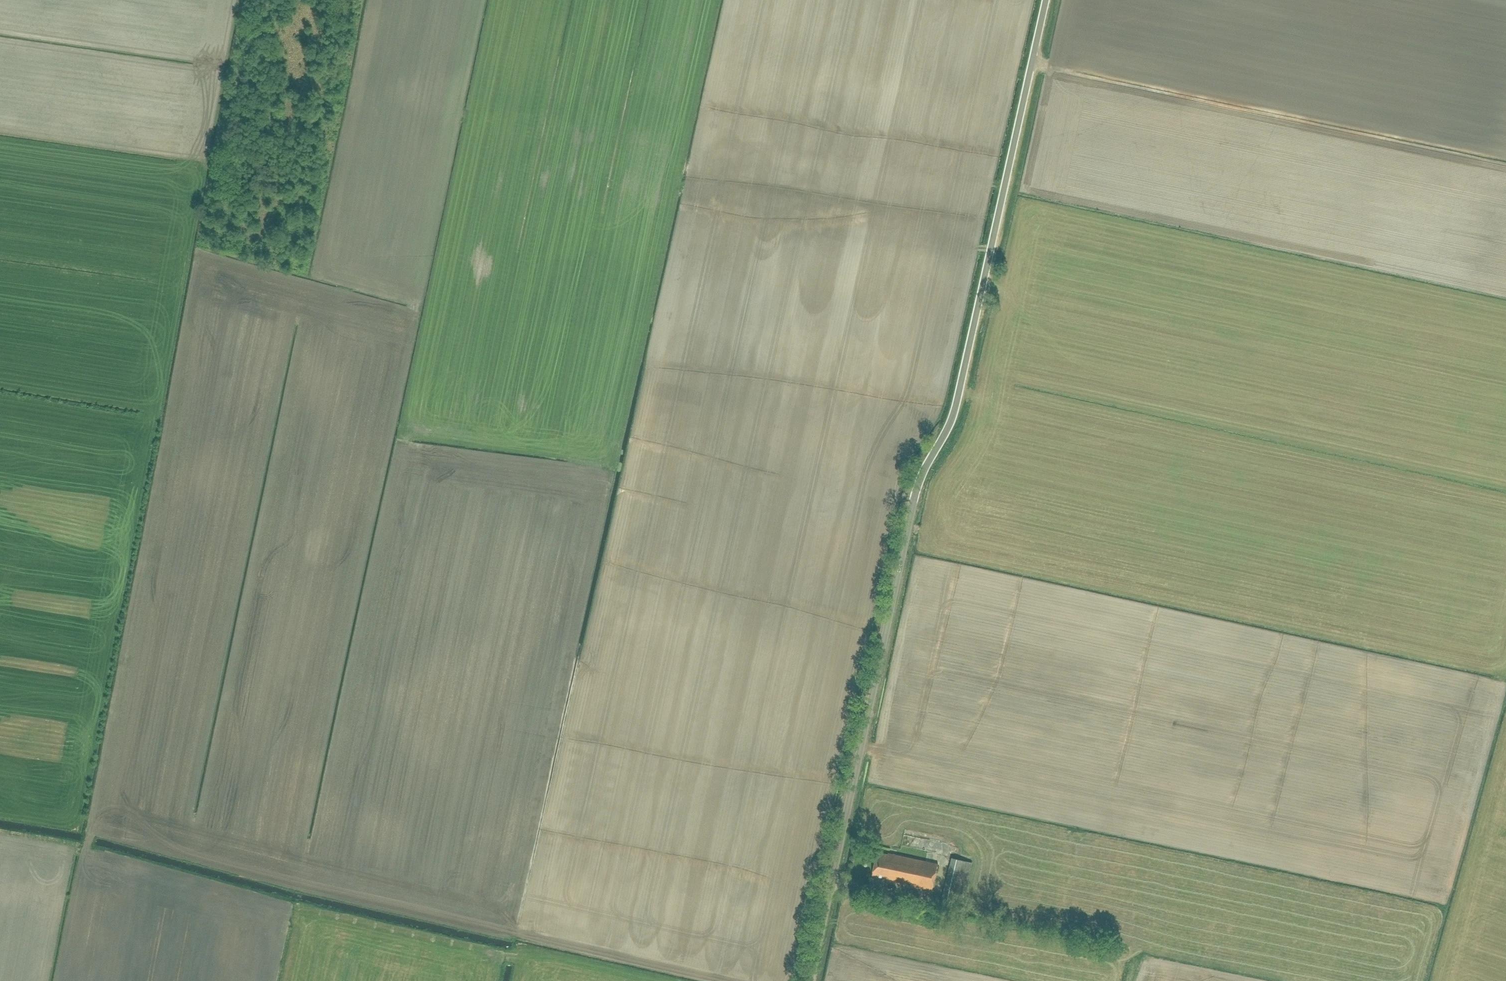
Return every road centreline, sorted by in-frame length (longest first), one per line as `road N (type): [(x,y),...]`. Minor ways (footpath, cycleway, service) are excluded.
road 1 (unclassified): [(810,980),(911,510),(962,392),(1047,0)]

